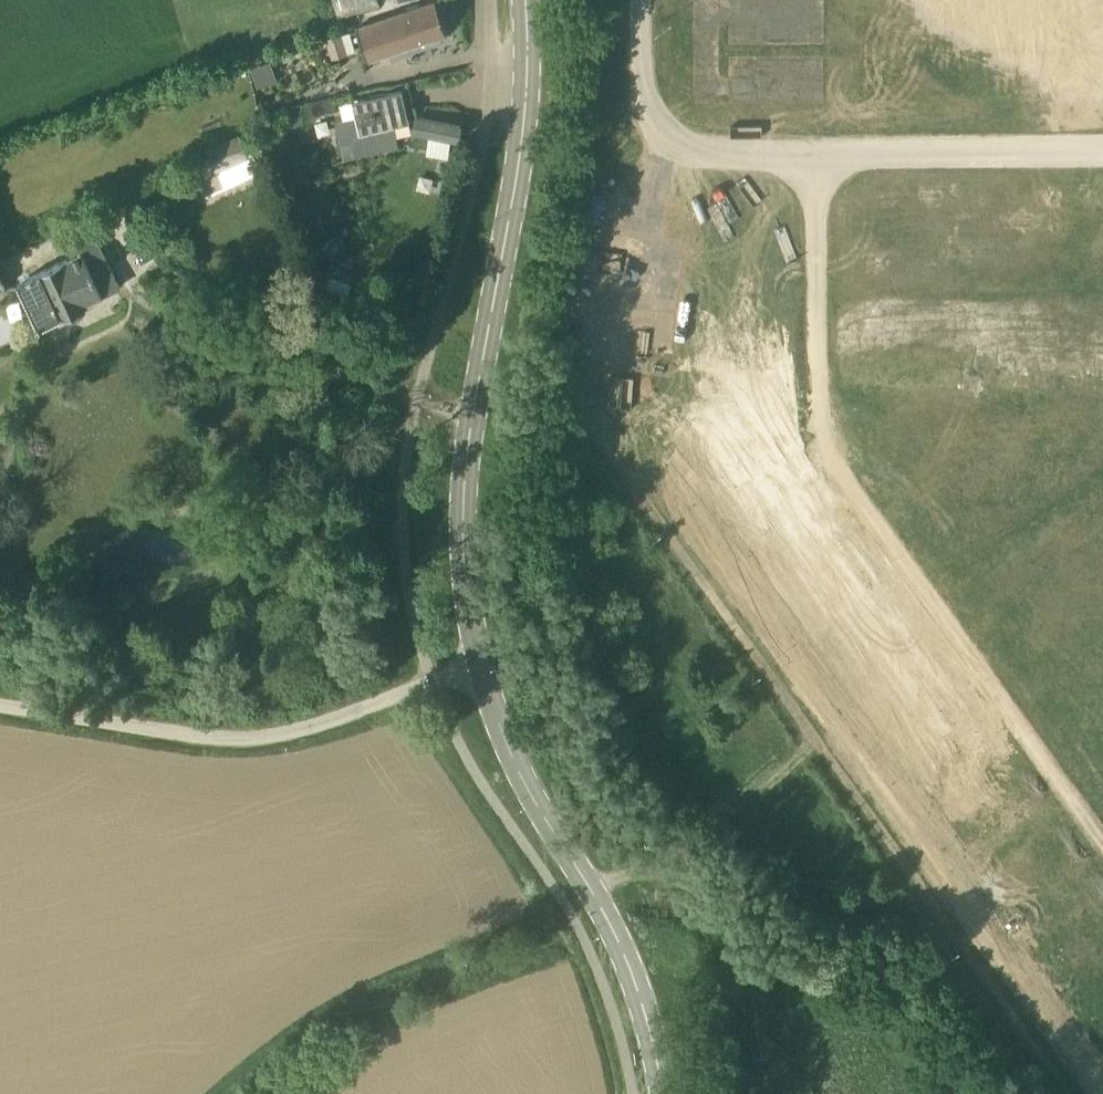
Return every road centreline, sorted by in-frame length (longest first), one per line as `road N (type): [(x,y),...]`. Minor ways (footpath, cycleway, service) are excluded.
road 1 (track): [(818,153),(834,449),(1102,837)]
road 2 (secondary): [(482,665),(466,570),(467,456),(525,117),(523,0)]
road 3 (unclassified): [(482,665),(284,734),(207,737),(0,705)]
road 4 (secondary): [(665,1093),(645,1008),(595,899),(516,763),(482,665)]
road 5 (unclassified): [(681,152),(1102,155)]

